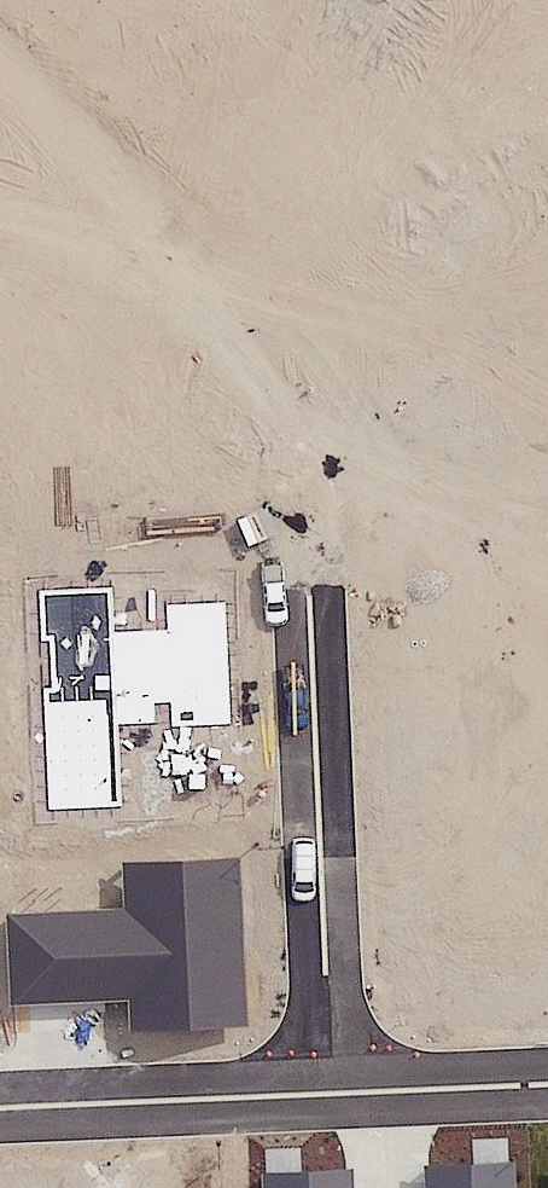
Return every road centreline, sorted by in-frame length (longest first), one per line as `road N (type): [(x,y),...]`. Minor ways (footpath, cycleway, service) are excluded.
road 1 (unknown): [(309,583),(306,452),(335,375),(547,160)]
road 2 (residential): [(322,1092),(309,583)]
road 3 (unknown): [(0,65),(335,375)]
road 4 (residential): [(322,1092),(0,1108)]
road 5 (residential): [(547,1083),(322,1092)]

